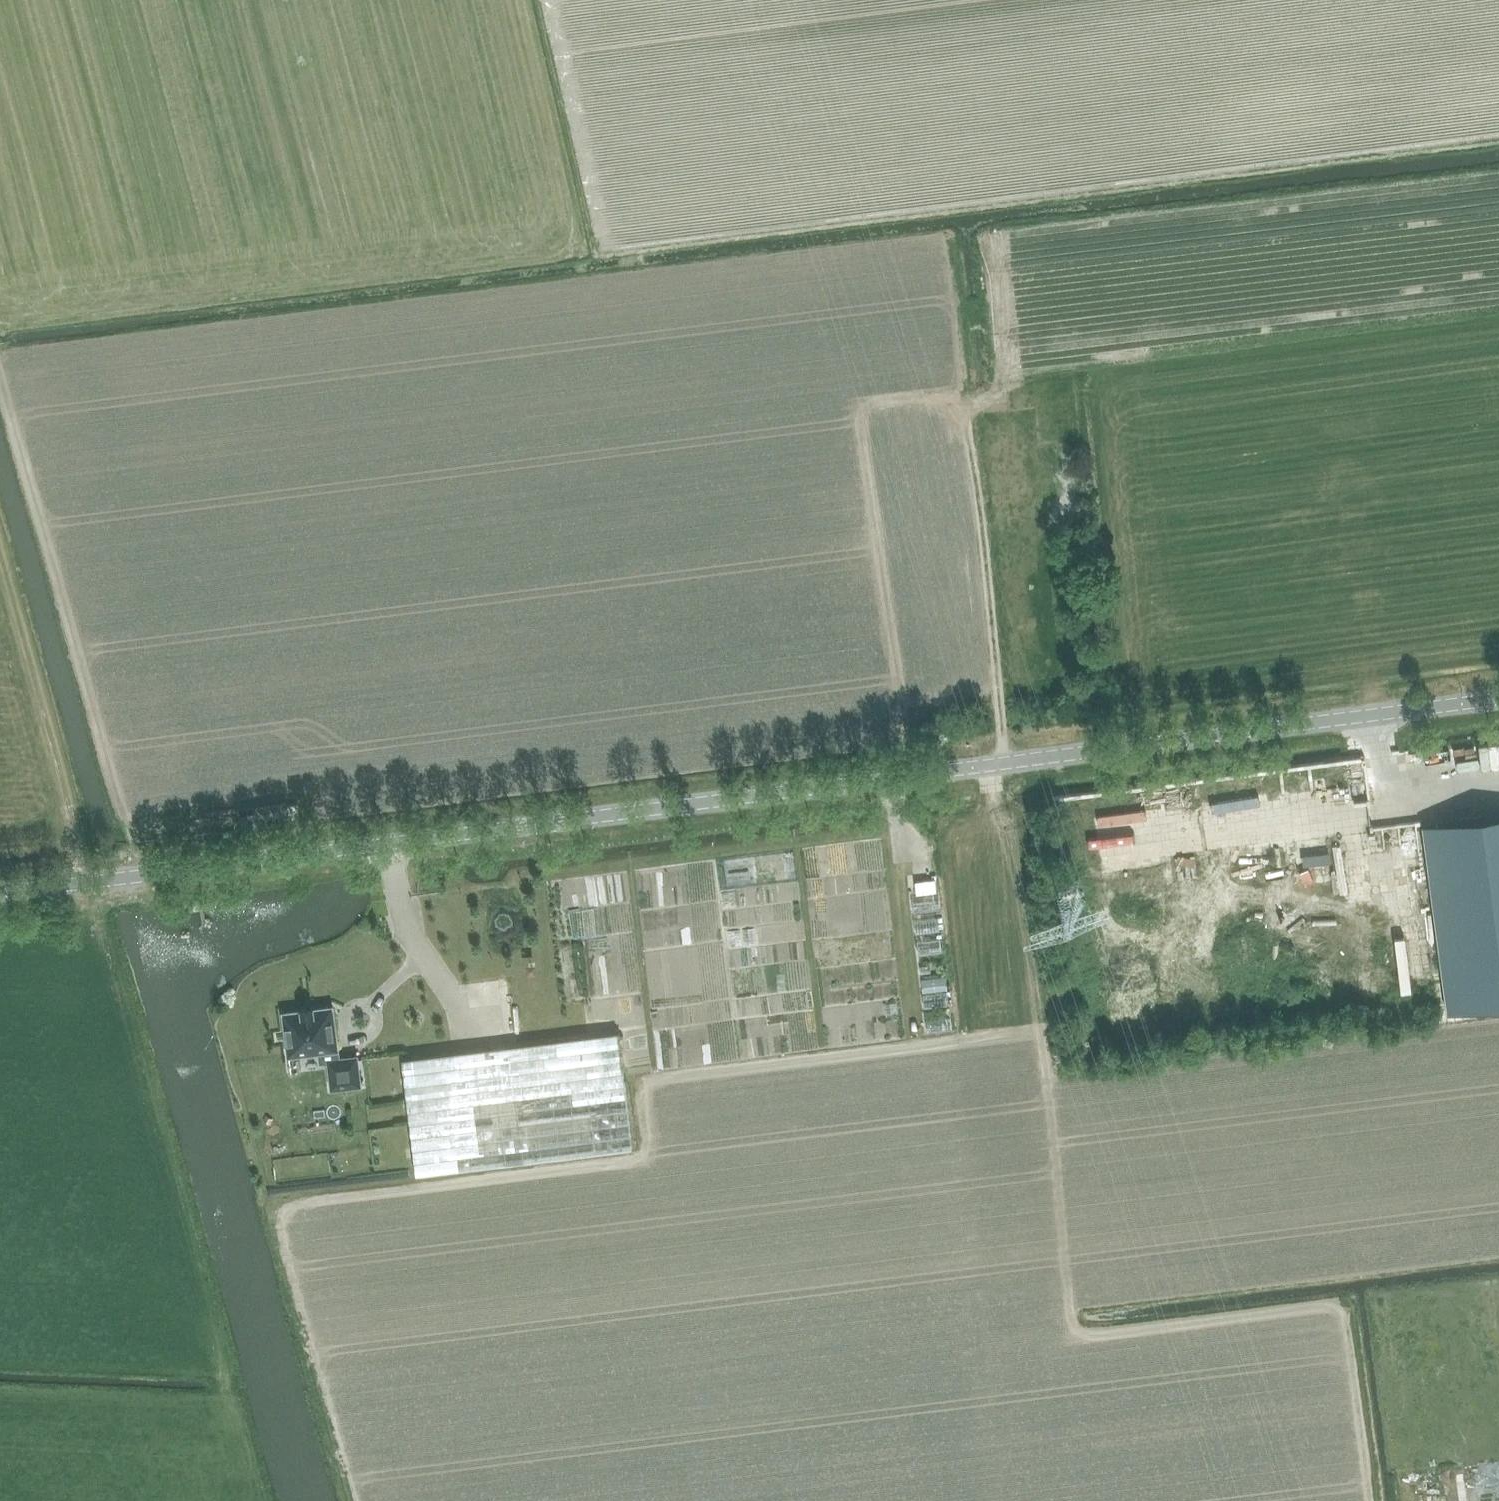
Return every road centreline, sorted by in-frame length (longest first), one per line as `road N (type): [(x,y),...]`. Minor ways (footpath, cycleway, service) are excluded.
road 1 (unclassified): [(0,892),(1498,695)]

